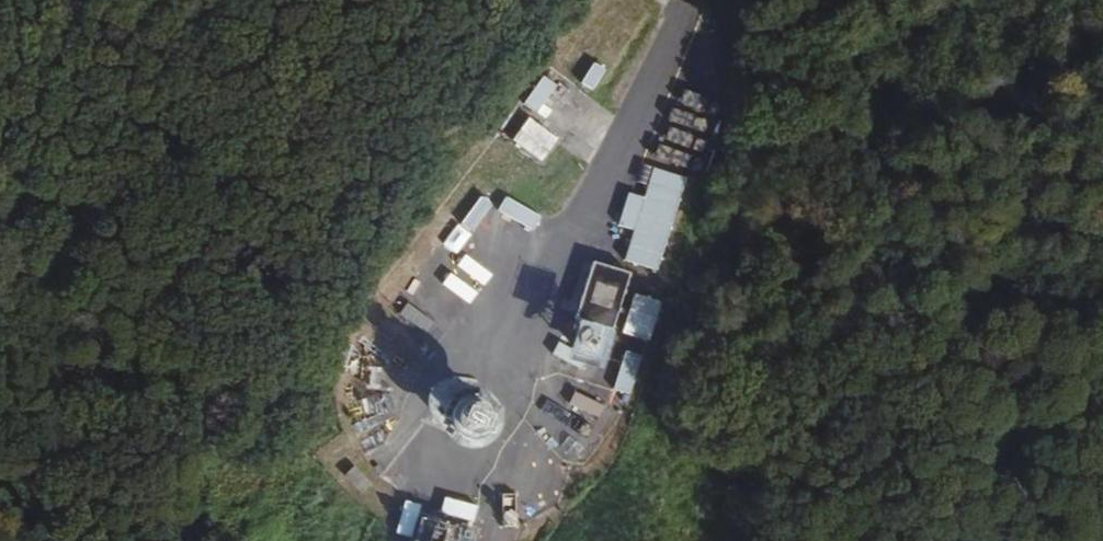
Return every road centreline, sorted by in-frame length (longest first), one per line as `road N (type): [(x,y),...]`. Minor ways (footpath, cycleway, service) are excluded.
road 1 (track): [(1072,540),(783,365)]
road 2 (track): [(292,231),(248,182),(185,12),(165,0)]

